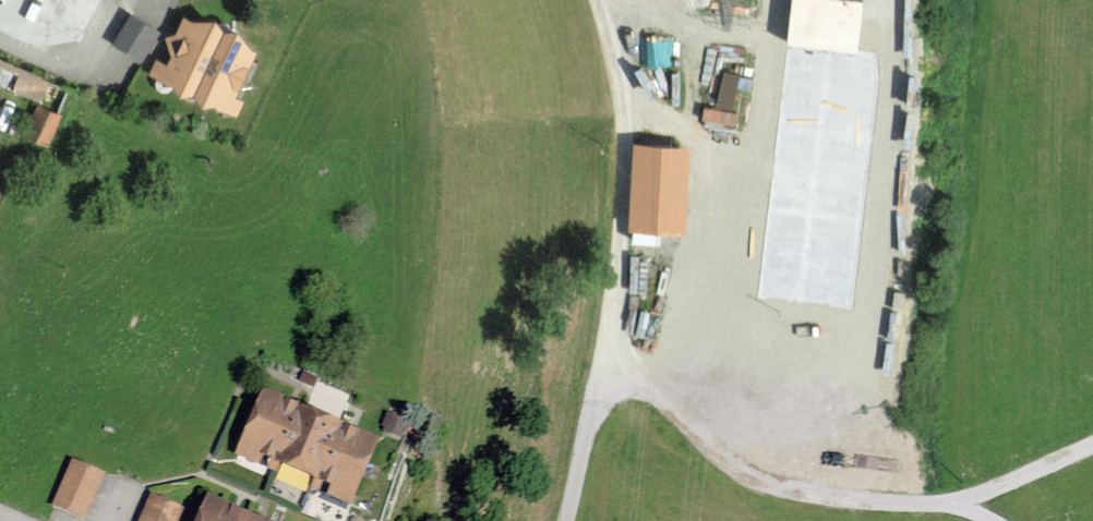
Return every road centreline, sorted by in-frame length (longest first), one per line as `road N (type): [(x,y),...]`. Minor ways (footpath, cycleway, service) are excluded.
road 1 (unclassified): [(611,340),(618,78),(603,0)]
road 2 (track): [(968,513),(1005,485),(1092,444)]

